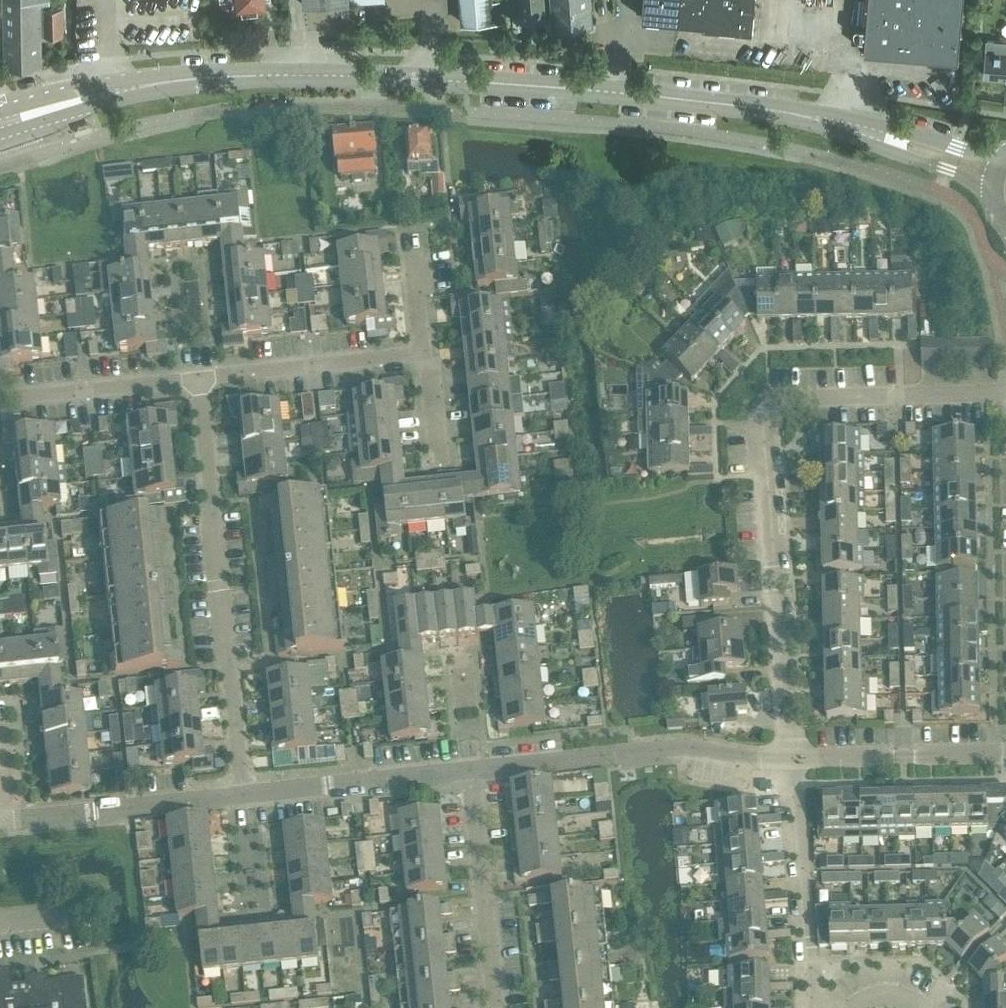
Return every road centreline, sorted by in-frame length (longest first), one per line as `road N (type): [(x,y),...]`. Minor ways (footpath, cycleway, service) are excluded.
road 1 (secondary): [(997,172),(837,122),(737,107),(485,80),(346,73),(176,79)]
road 2 (residential): [(791,761),(755,401),(1005,393)]
road 3 (residential): [(245,798),(199,379)]
road 4 (residential): [(474,773),(689,750),(791,761)]
road 5 (residential): [(826,1007),(812,994),(791,761)]
road 6 (residential): [(500,1007),(474,773)]
road 7 (residential): [(12,826),(245,798)]
road 8 (residential): [(199,379),(430,349)]
road 9 (residential): [(245,798),(474,773)]
road 10 (residential): [(791,761),(1005,754)]
road 11 (residential): [(0,402),(199,379)]
road 12 (secondary): [(0,138),(176,79)]
road 13 (secondary): [(176,79),(0,109)]
road 14 (residential): [(430,349),(414,228)]

